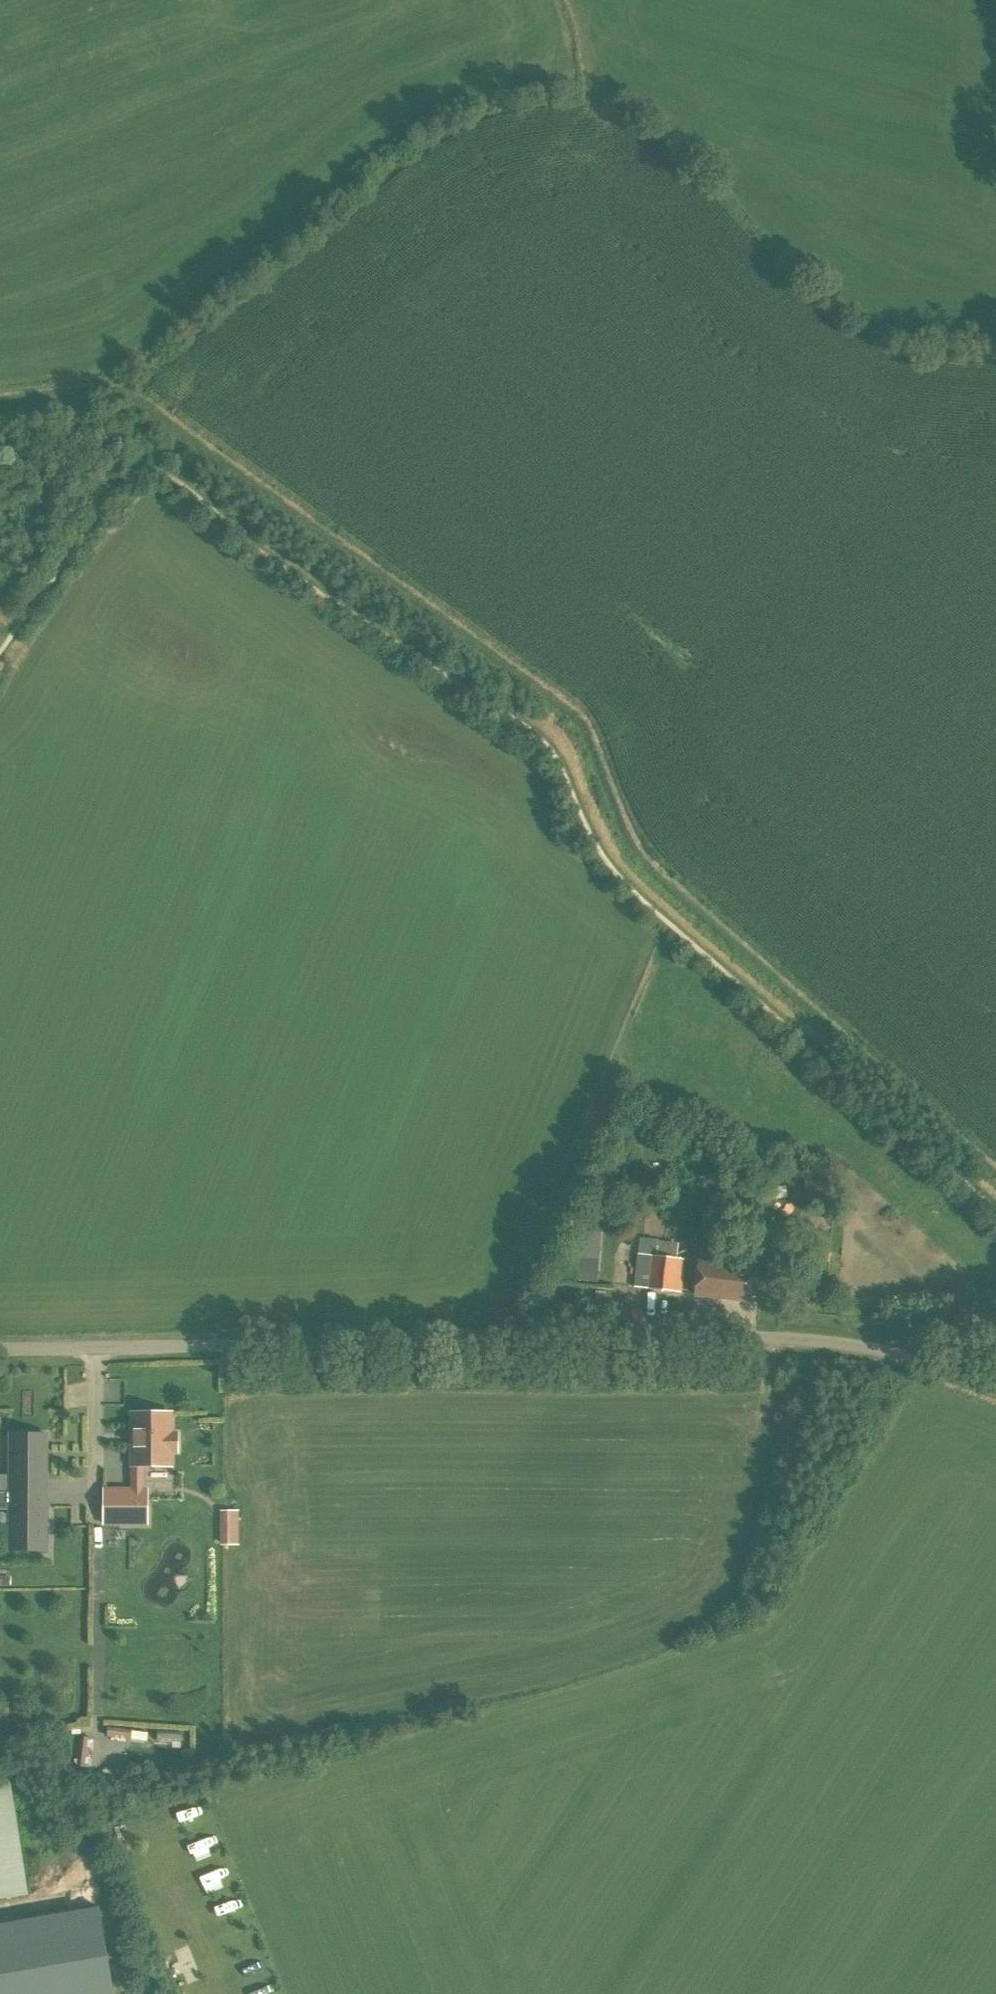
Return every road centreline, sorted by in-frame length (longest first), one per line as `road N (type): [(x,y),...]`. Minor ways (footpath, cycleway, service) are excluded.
road 1 (unclassified): [(995,1388),(868,1342),(0,1344)]

